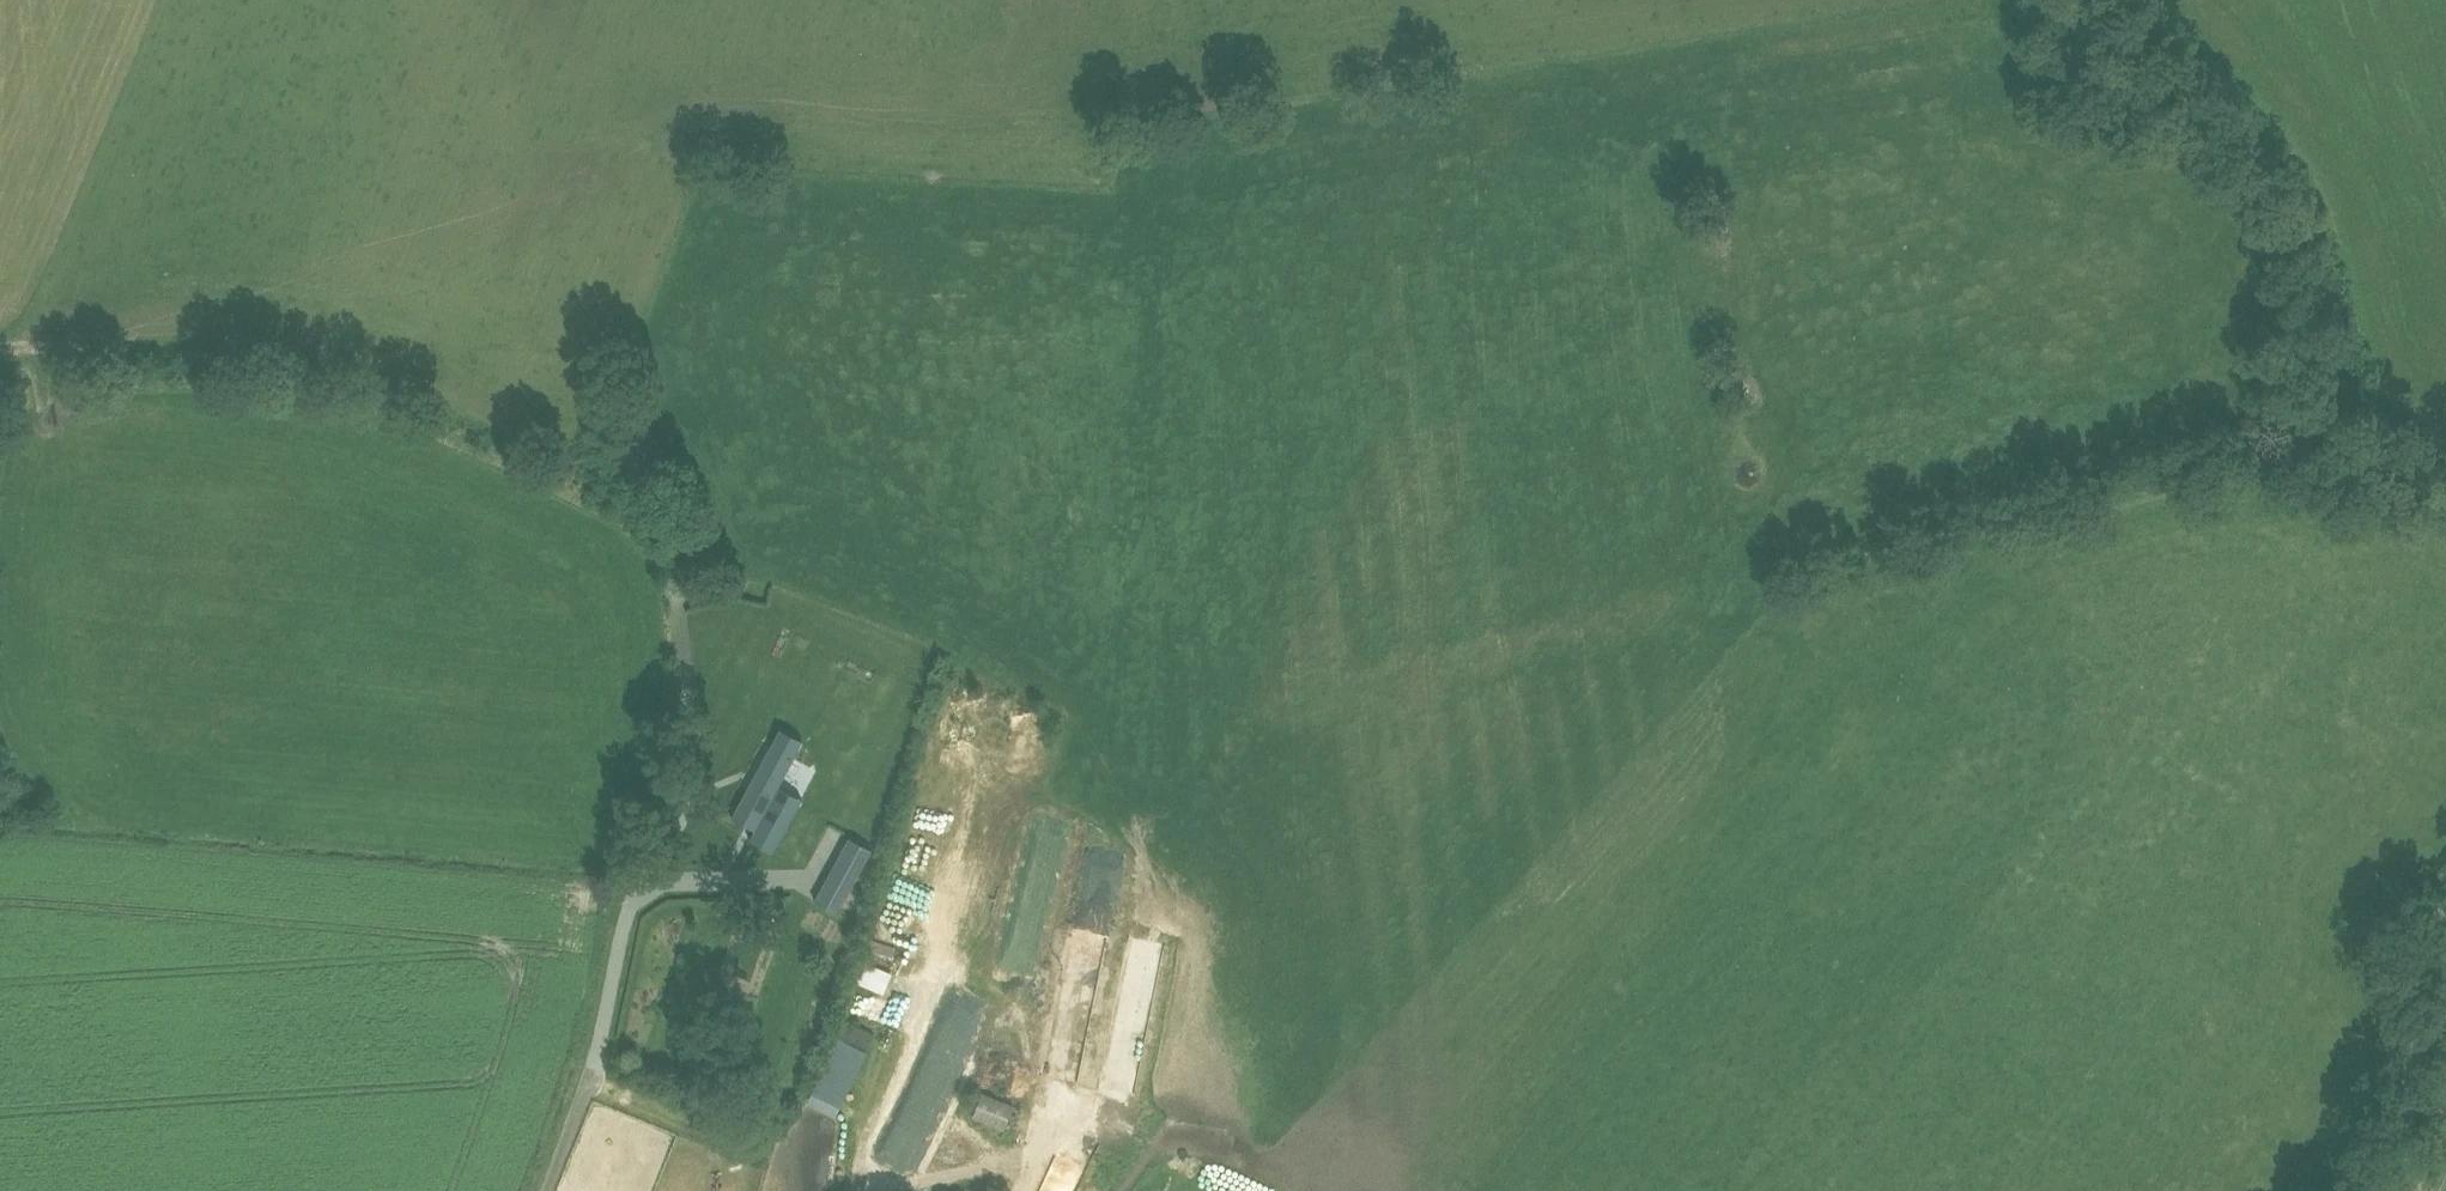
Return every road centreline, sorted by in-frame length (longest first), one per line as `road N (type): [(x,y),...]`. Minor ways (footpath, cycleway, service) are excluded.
road 1 (track): [(2445,462),(2397,454),(2333,427),(2299,402),(2308,351),(2304,200),(2236,137),(2129,57),(2095,0)]
road 2 (unclassified): [(548,1190),(583,1111),(626,928),(649,874)]
road 3 (unclassified): [(2380,1190),(2400,1151),(2414,1059),(2445,1030)]
road 4 (track): [(2414,1059),(2405,966),(2423,930),(2445,910)]

